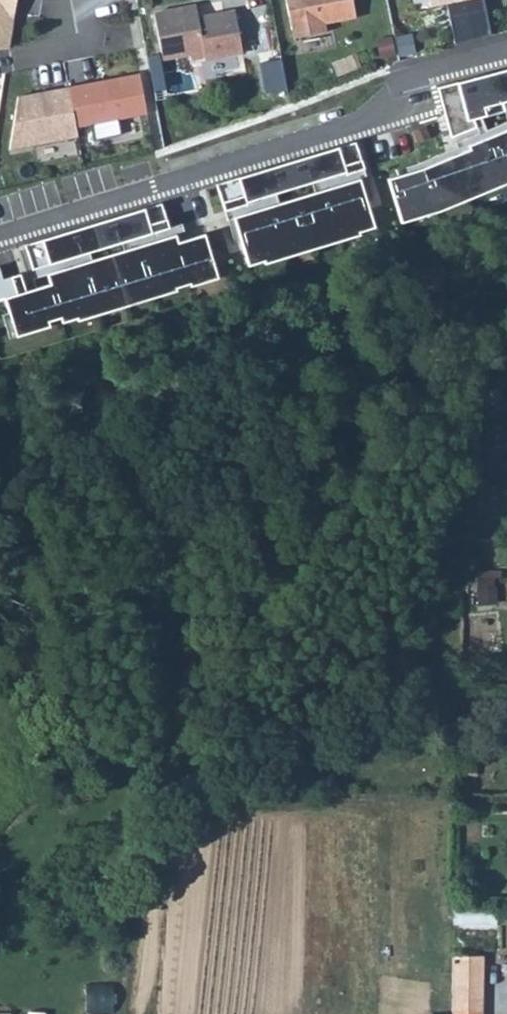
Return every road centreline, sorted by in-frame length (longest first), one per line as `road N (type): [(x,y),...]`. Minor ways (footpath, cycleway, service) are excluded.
road 1 (residential): [(506,47),(400,80),(359,121),(0,234)]

